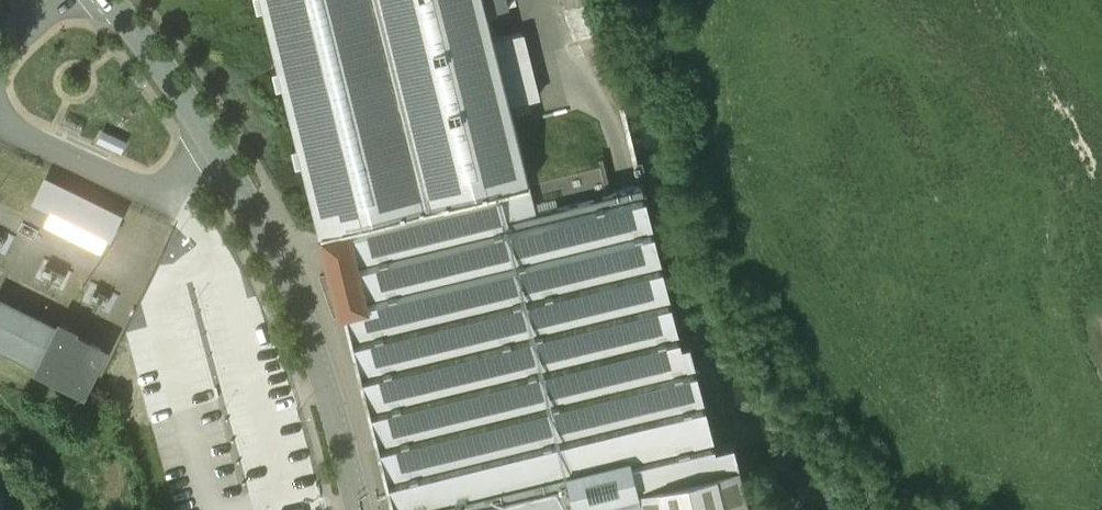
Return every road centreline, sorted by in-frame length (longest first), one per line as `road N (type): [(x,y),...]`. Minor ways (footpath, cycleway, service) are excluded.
road 1 (tertiary): [(216,154),(296,316),(355,509)]
road 2 (residential): [(216,154),(171,185),(138,191),(0,121)]
road 3 (tertiary): [(109,0),(216,154)]

